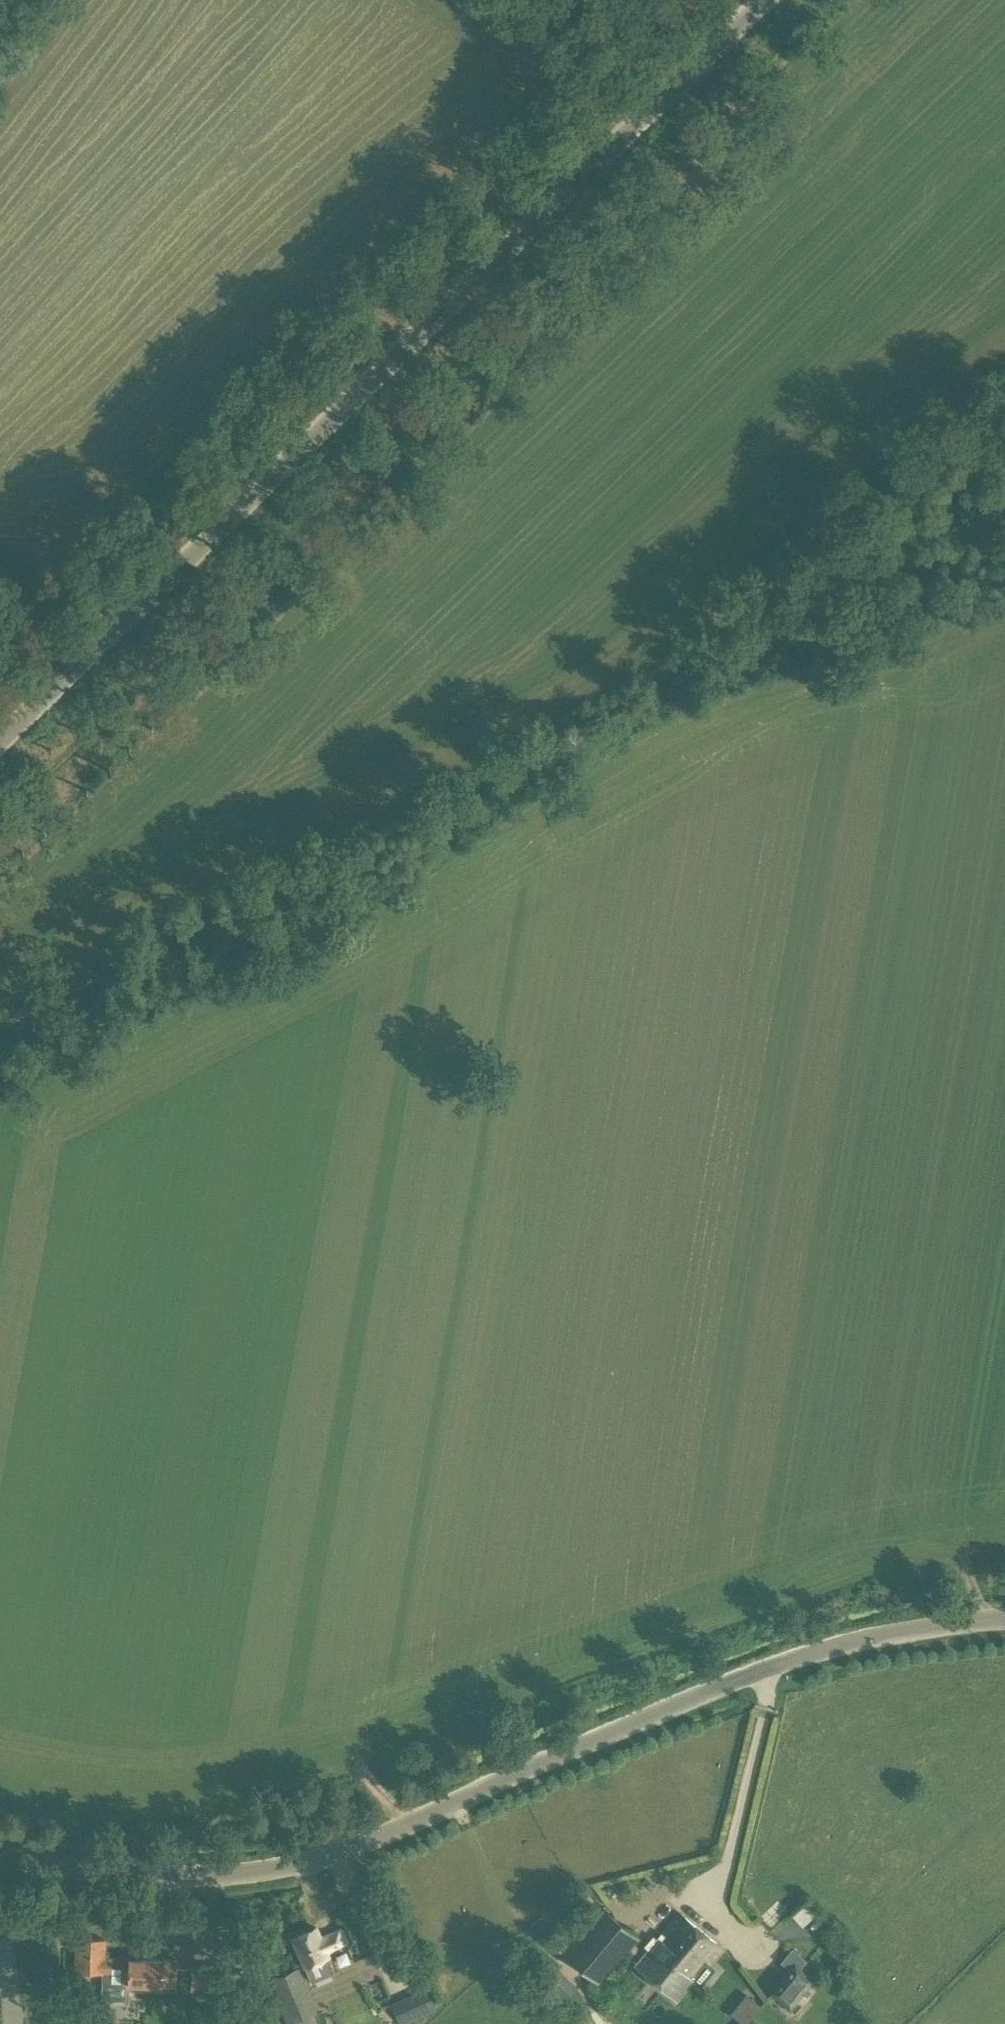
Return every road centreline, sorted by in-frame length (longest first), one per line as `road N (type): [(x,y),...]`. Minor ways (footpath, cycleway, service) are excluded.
road 1 (tertiary): [(0,736),(320,397),(750,0)]
road 2 (tertiary): [(1004,1614),(857,1636),(294,1859),(222,1872),(94,1870),(0,1855)]

